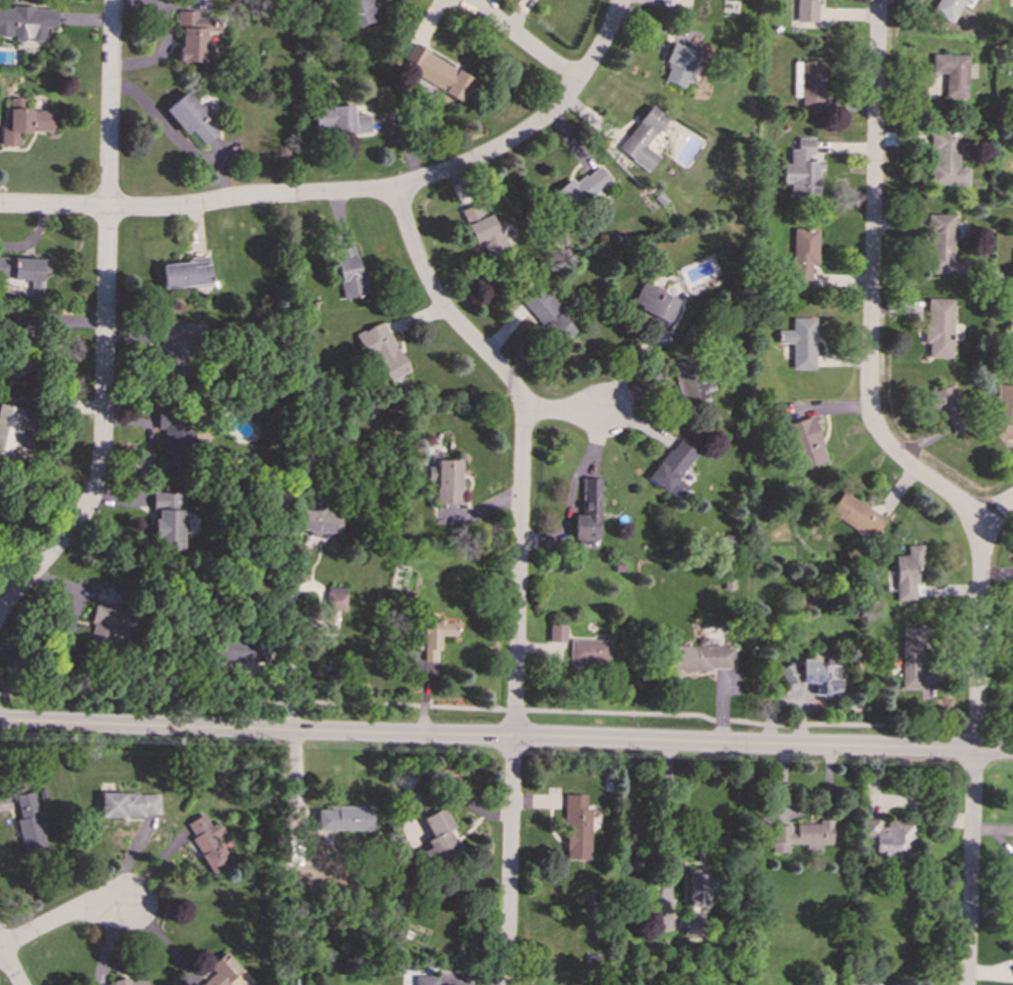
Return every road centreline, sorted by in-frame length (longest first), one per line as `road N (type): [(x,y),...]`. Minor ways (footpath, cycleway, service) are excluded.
road 1 (tertiary): [(1012,752),(0,723)]
road 2 (residential): [(506,984),(522,412),(504,373),(436,293),(392,192)]
road 3 (residential): [(0,608),(72,529),(99,477),(115,0)]
road 4 (residential): [(980,522),(885,443),(870,417),(878,0)]
road 5 (residential): [(967,984),(980,522)]
road 6 (residential): [(305,194),(392,192),(493,152),(554,110),(591,62),(619,0)]
road 7 (residential): [(305,194),(108,210)]
road 8 (residential): [(134,905),(82,911),(0,949)]
road 9 (residential): [(574,82),(471,0)]

